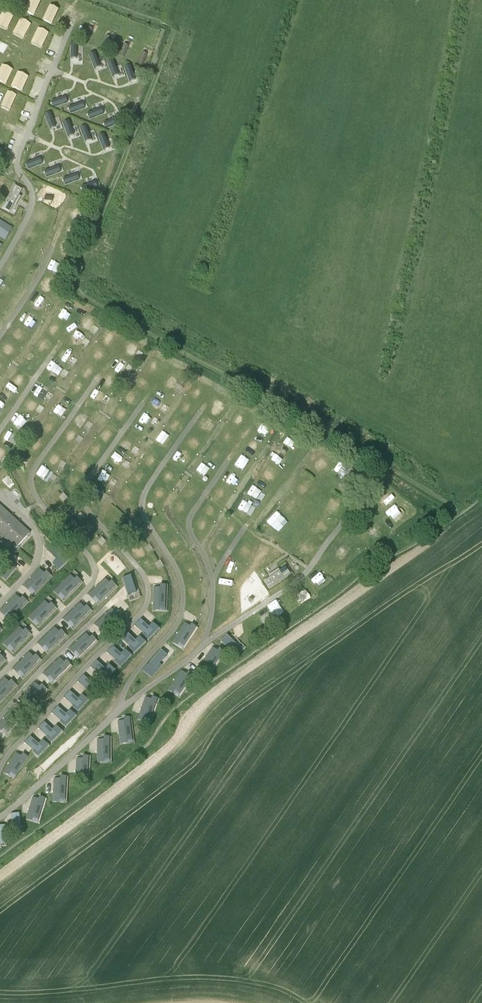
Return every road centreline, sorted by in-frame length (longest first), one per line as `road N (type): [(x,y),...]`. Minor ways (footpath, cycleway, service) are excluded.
road 1 (track): [(350,514),(361,494),(331,476),(289,537)]

